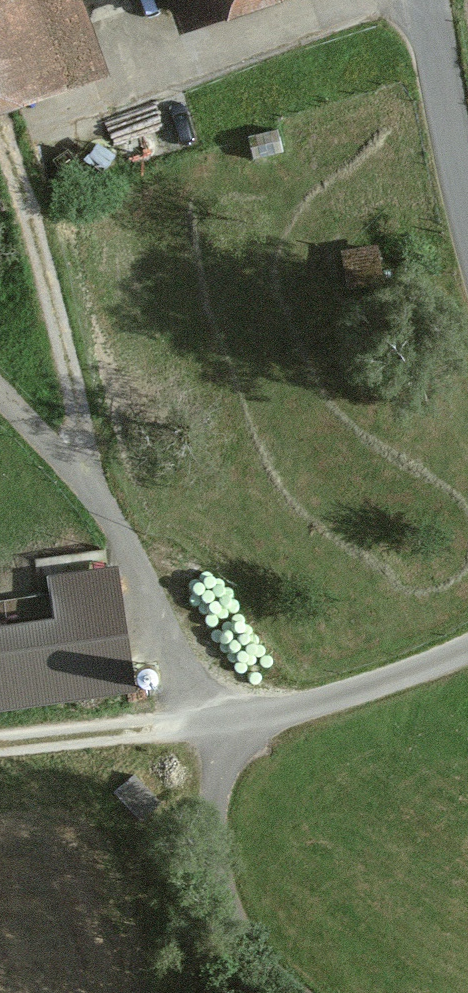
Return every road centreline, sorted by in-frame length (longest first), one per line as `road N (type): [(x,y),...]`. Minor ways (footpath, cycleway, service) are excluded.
road 1 (track): [(0,402),(105,518),(197,704),(233,730),(216,809),(221,882),(244,953),(275,992)]
road 2 (unclassified): [(0,758),(283,730),(467,664)]
road 3 (unclassified): [(431,0),(467,223)]

